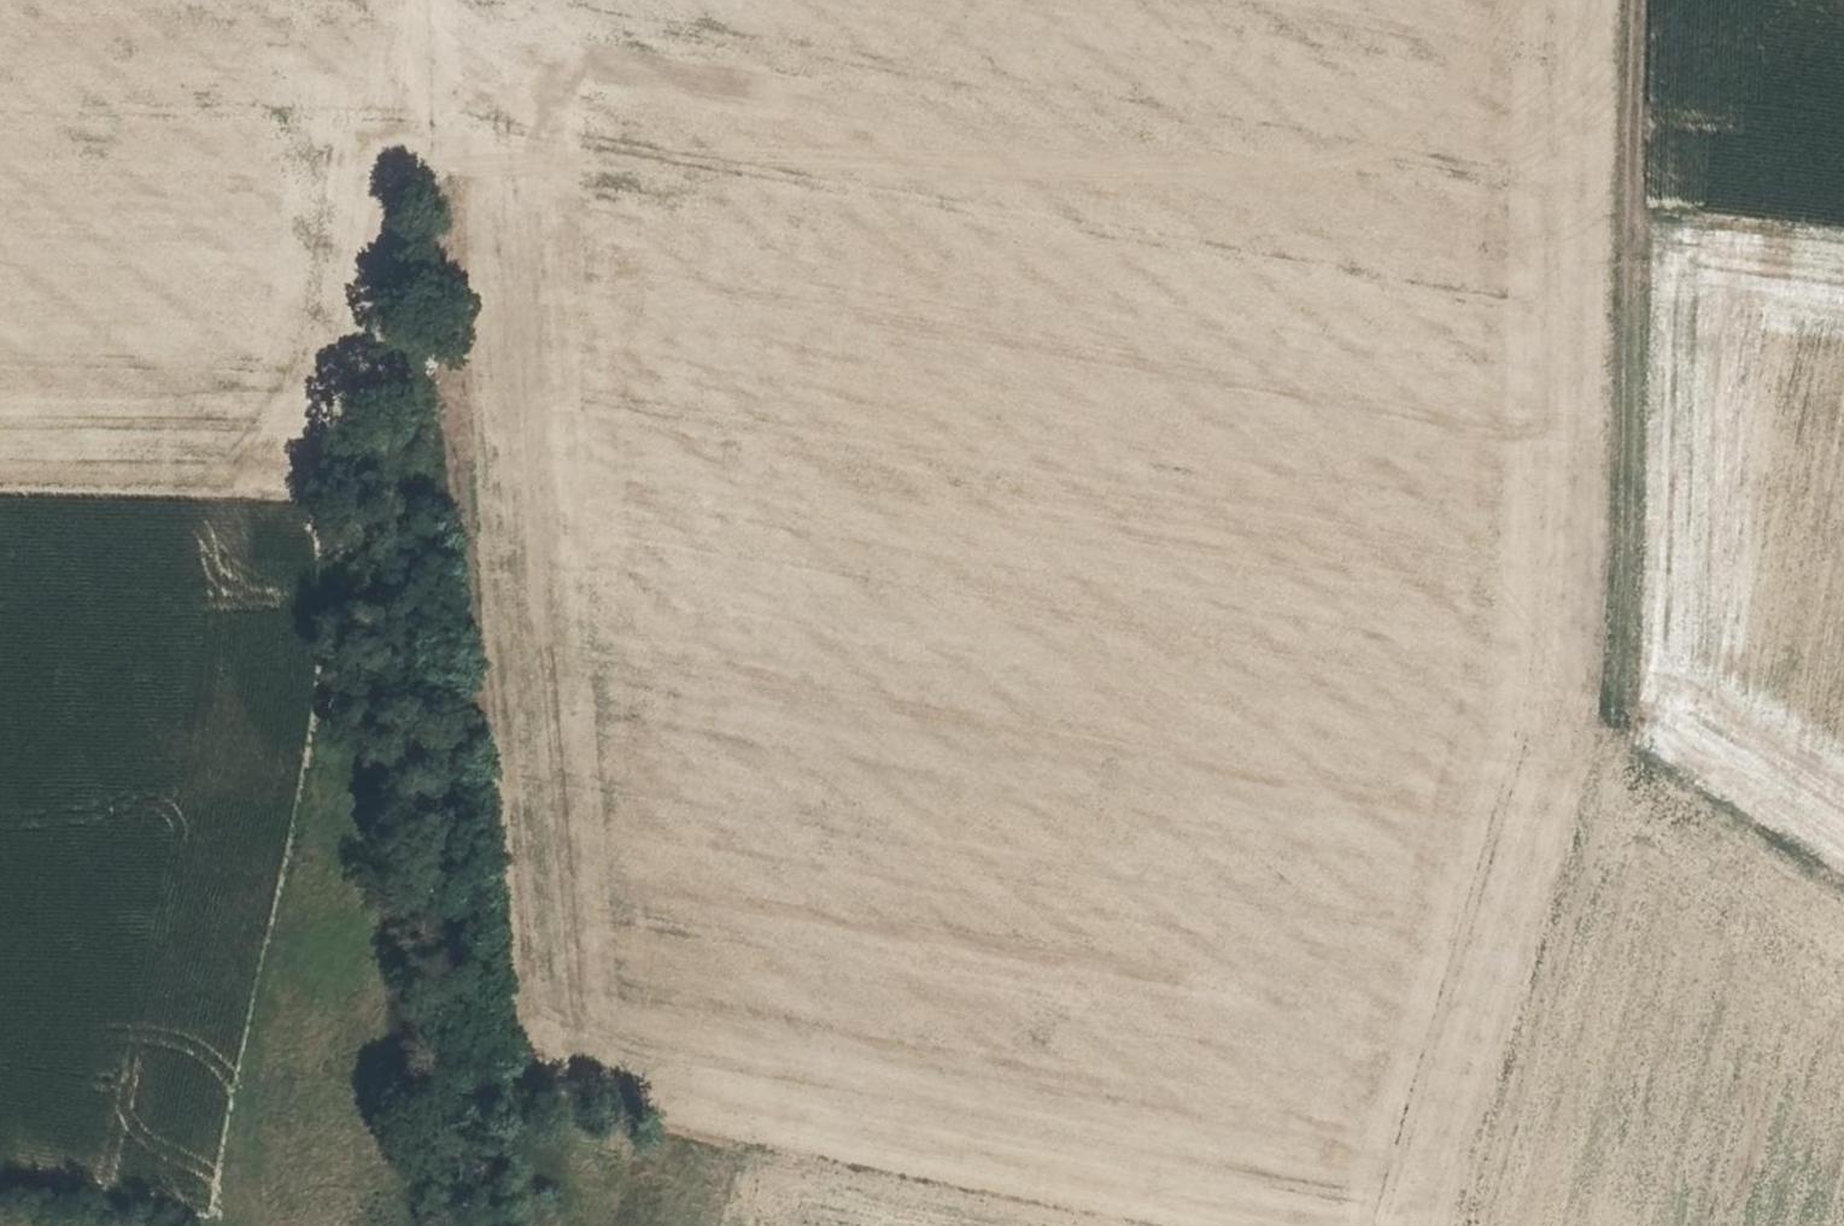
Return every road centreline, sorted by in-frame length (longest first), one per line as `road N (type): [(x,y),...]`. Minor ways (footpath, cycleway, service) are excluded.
road 1 (track): [(1641,0),(1624,654),(1608,725)]

